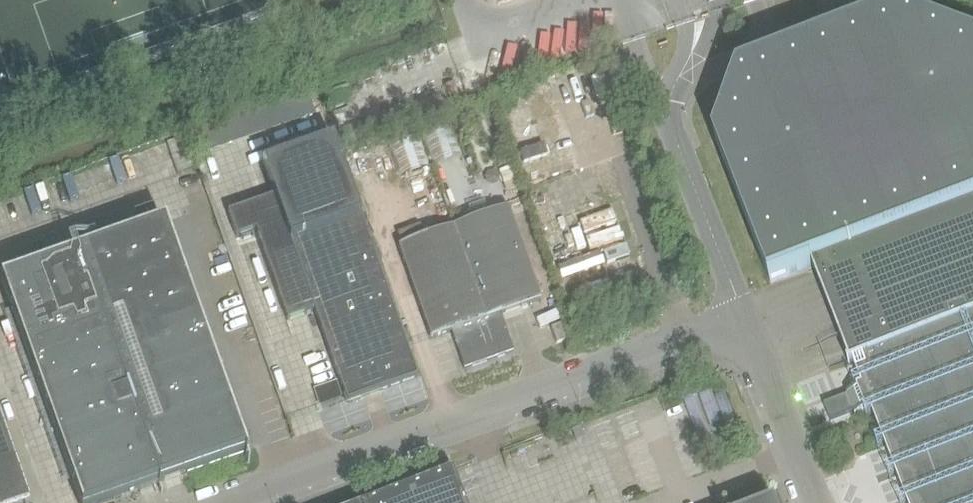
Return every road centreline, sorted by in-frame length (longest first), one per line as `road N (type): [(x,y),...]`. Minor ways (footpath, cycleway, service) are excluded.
road 1 (unclassified): [(233,502),(744,324)]
road 2 (unclassified): [(744,324),(668,115),(677,80)]
road 3 (unclassified): [(812,502),(744,324)]

